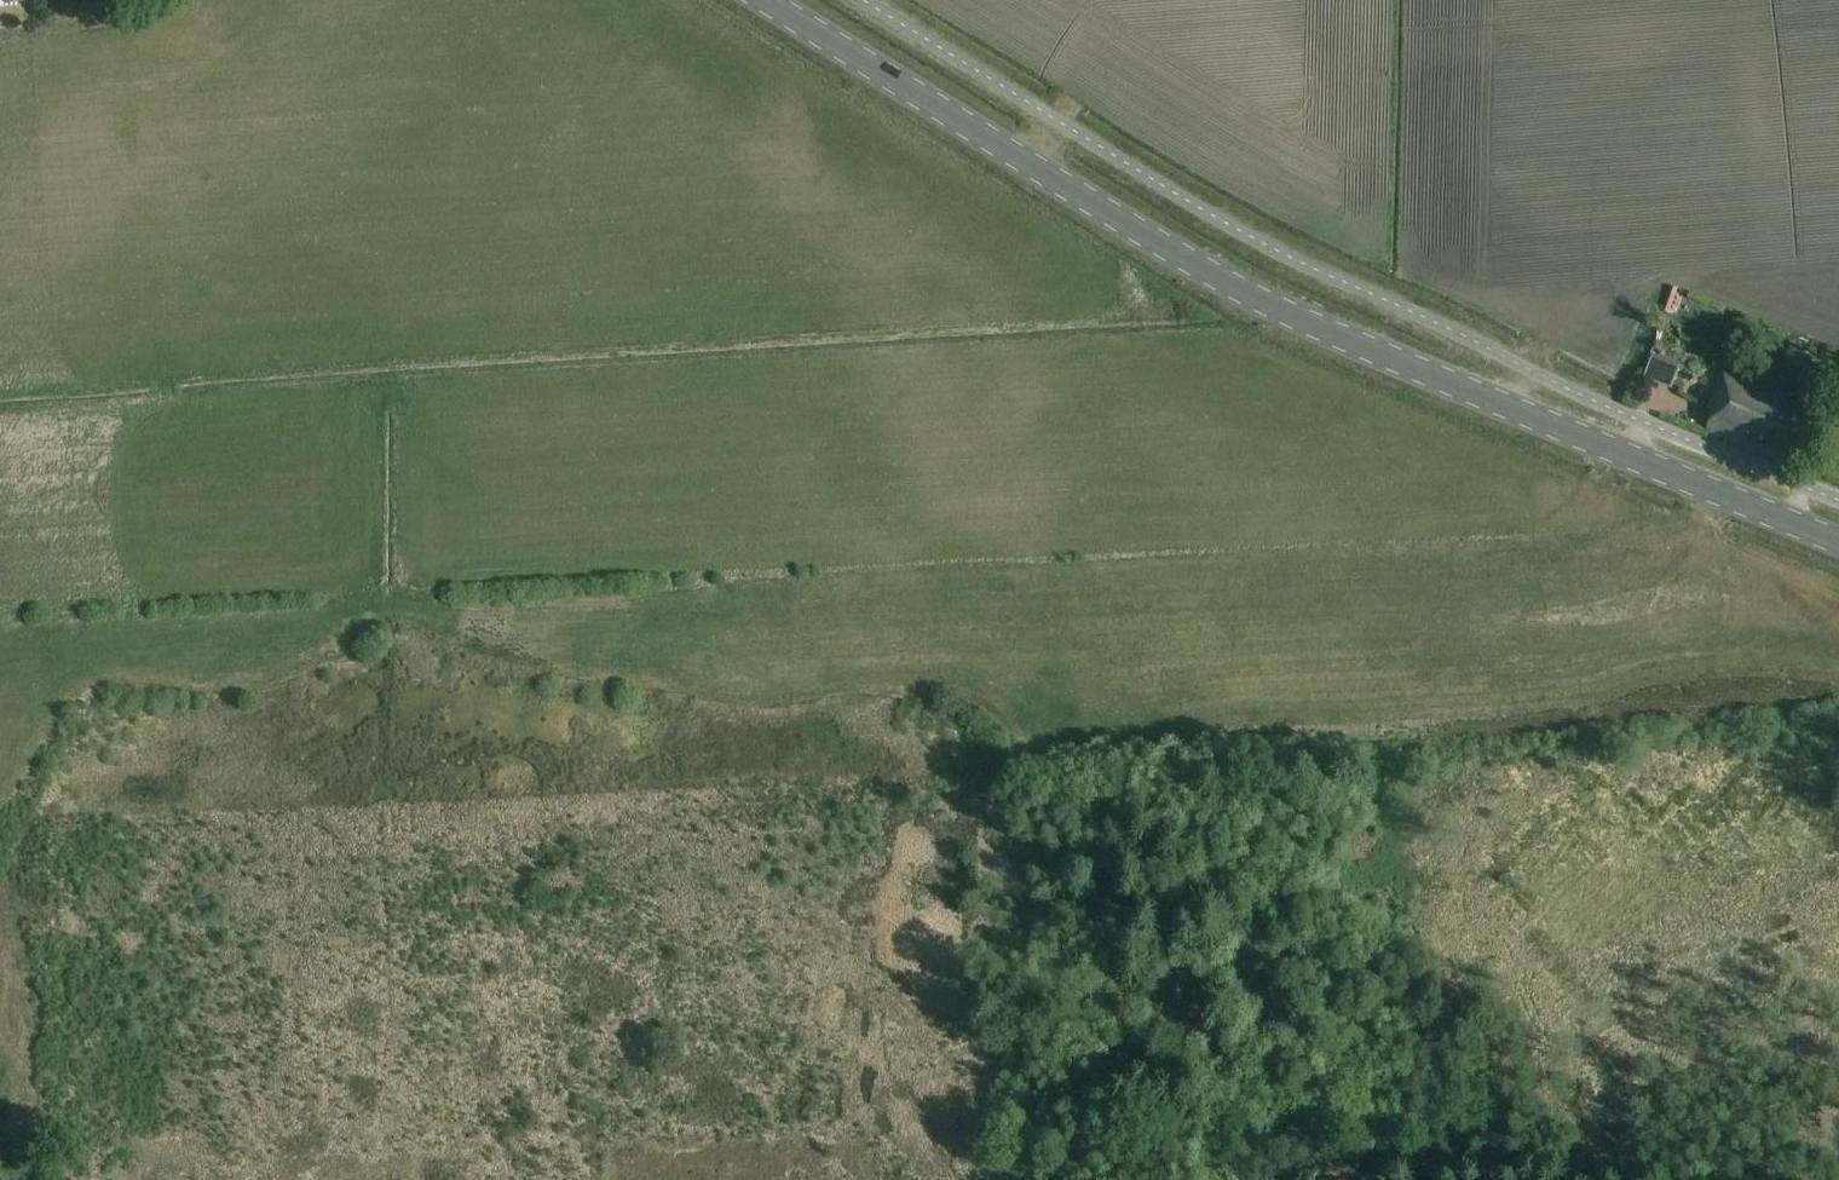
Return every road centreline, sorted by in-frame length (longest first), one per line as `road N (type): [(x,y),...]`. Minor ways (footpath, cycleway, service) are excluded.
road 1 (secondary): [(1838,544),(1341,339),(1183,257),(767,0)]

